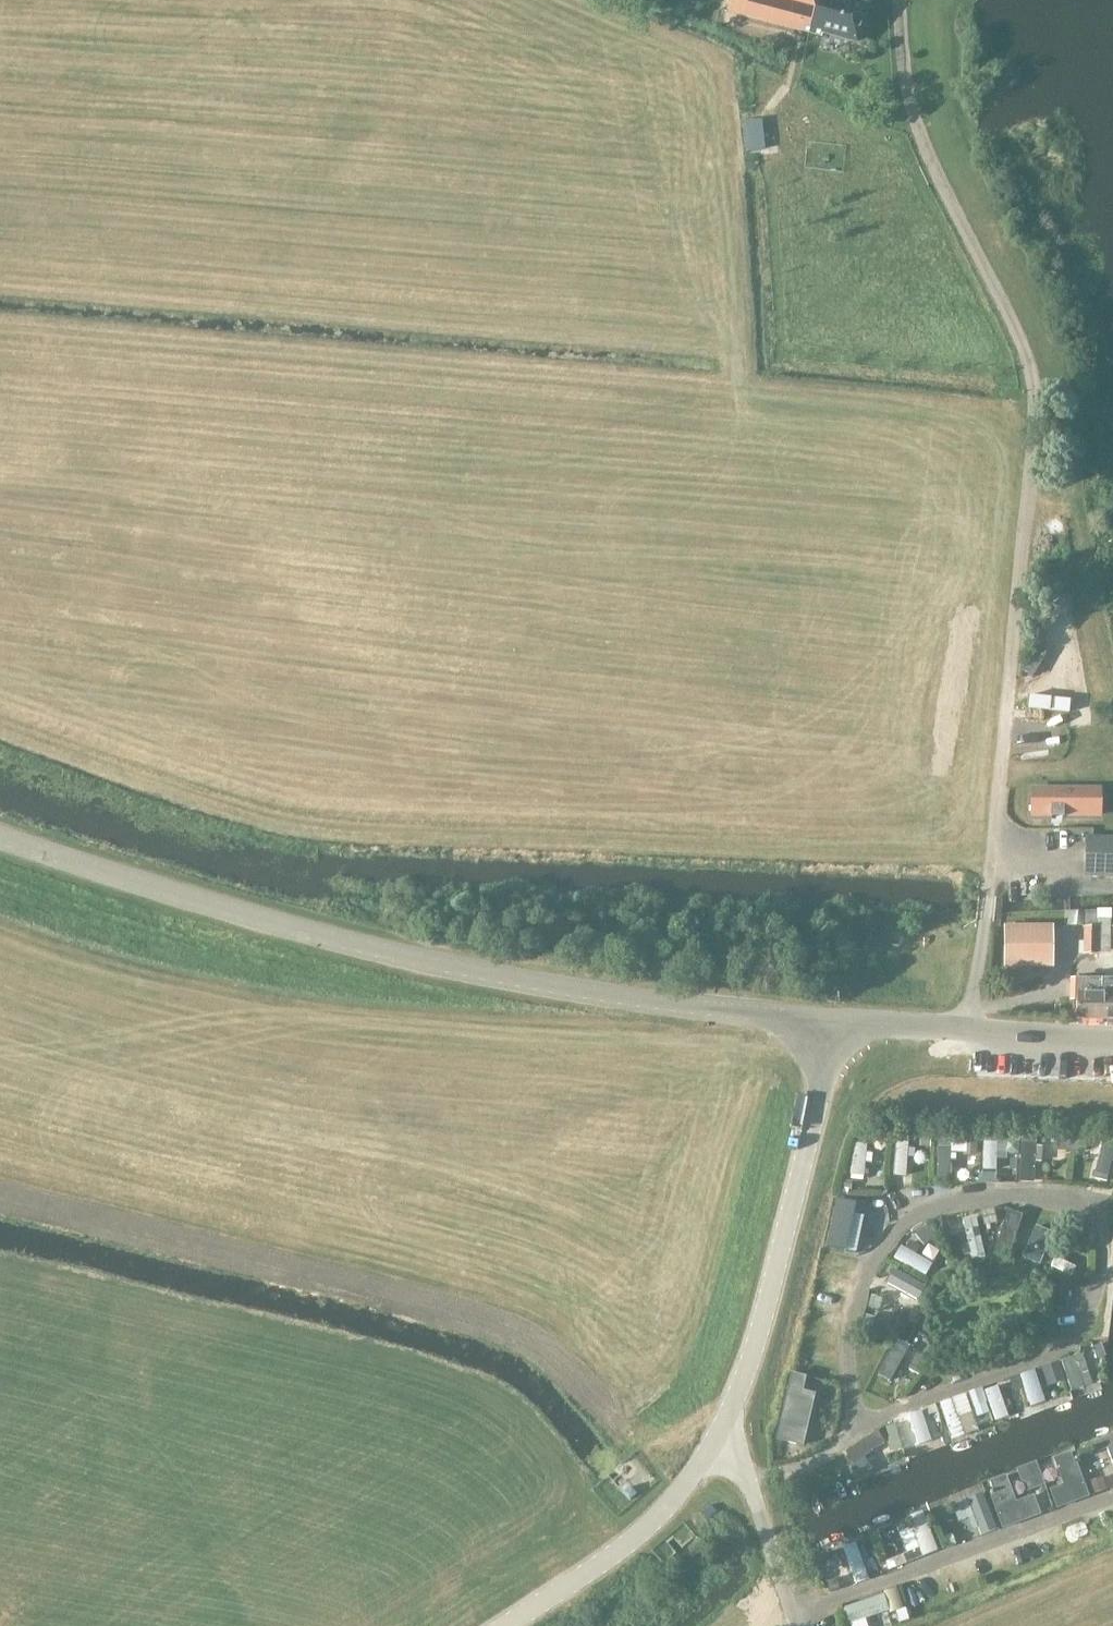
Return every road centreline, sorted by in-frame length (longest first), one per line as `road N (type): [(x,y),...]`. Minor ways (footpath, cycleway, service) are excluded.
road 1 (unclassified): [(970,1028),(1035,393),(1013,323),(916,126),(898,0)]
road 2 (tertiary): [(830,1022),(466,971),(290,929),(0,836)]
road 3 (tertiary): [(714,1442),(755,1352),(812,1133),(830,1022)]
road 4 (tertiary): [(503,1625),(652,1521),(714,1442)]
road 5 (unclassified): [(796,1625),(748,1485),(714,1442)]
road 6 (tertiary): [(1112,1039),(970,1028)]
road 7 (tertiary): [(970,1028),(830,1022)]

